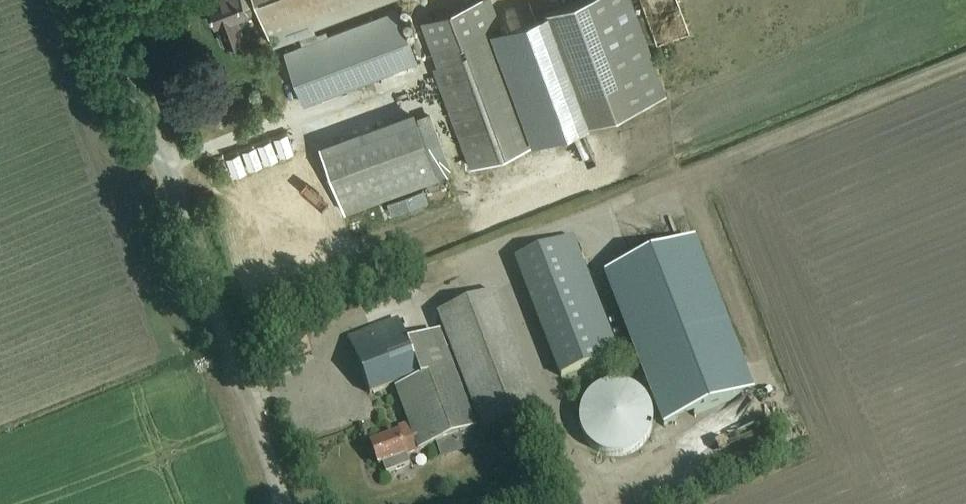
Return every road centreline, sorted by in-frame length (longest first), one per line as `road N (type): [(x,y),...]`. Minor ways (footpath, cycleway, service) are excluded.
road 1 (unclassified): [(283,503),(101,0)]
road 2 (track): [(965,65),(677,182)]

